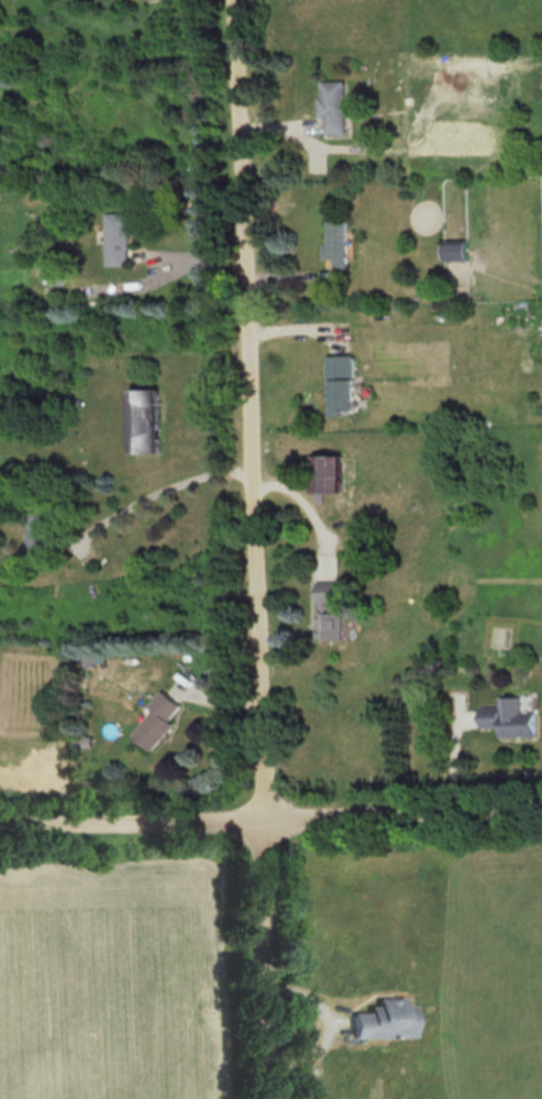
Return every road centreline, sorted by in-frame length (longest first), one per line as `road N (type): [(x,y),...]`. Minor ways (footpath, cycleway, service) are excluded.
road 1 (residential): [(239,0),(270,812)]
road 2 (residential): [(0,823),(541,802)]
road 3 (residential): [(270,812),(276,1098)]

